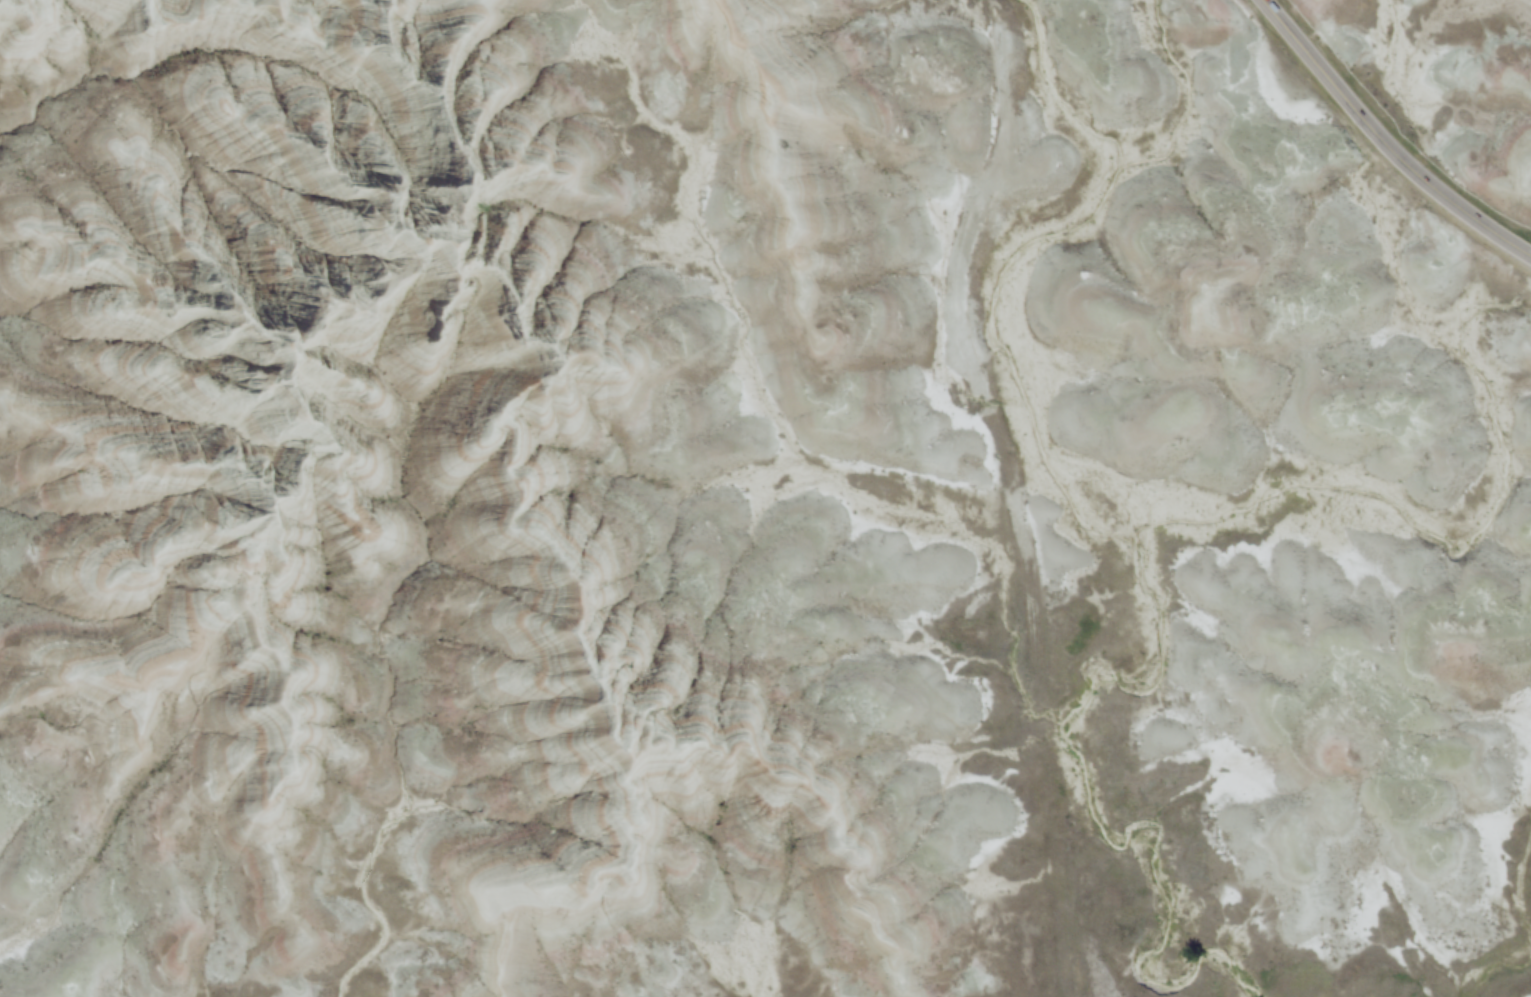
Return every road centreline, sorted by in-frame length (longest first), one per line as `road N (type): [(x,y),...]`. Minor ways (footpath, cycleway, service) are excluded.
road 1 (primary): [(1257,0),(1462,203),(1530,254)]

